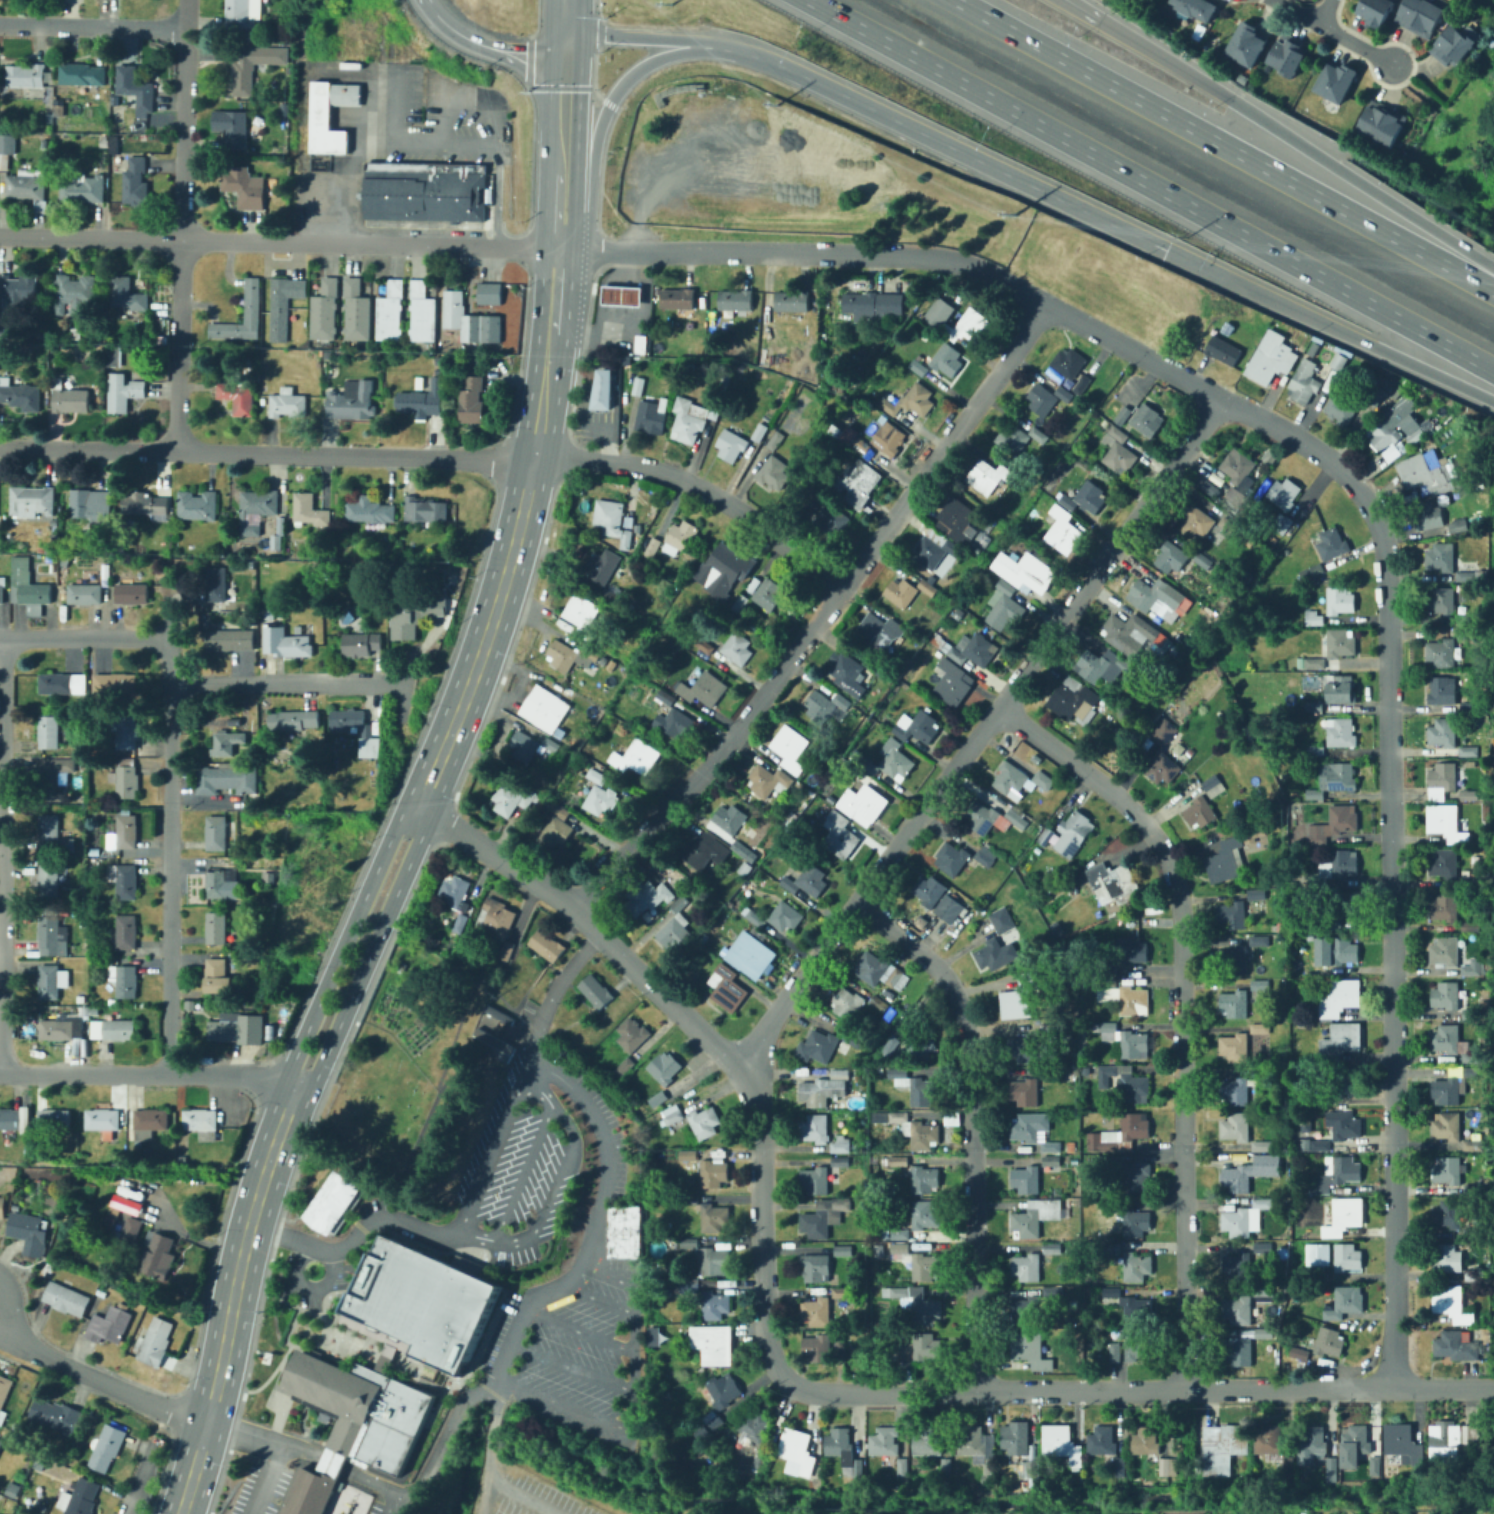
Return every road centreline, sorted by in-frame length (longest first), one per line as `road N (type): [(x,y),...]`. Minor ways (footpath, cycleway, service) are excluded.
road 1 (residential): [(1218,395),(1342,472),(1379,529),(1386,566),(1393,1388)]
road 2 (residential): [(1493,1388),(825,1392),(793,1385),(776,1368),(763,1320),(759,1105),(739,1066)]
road 3 (residential): [(845,587),(725,499),(684,478),(615,461),(0,445)]
road 4 (residential): [(1218,395),(739,1066)]
road 5 (motorway): [(807,0),(1493,370)]
road 6 (residential): [(998,708),(1111,789),(1145,825),(1166,858),(1180,907),(1186,1390)]
road 7 (residential): [(1218,395),(956,260),(557,246)]
road 8 (motorway): [(1493,292),(957,0)]
road 9 (residential): [(557,246),(0,237)]
road 10 (residential): [(858,898),(951,978),(971,1034),(973,1391)]
road 11 (motorway): [(1493,270),(1093,16)]
road 12 (residential): [(176,448),(186,0)]
road 13 (motorway): [(549,348),(580,302),(593,151),(622,83),(679,51),(776,63)]
road 14 (primary): [(293,1086),(247,1227),(179,1513)]
road 15 (residential): [(169,1072),(164,637)]
road 16 (residential): [(2,637),(1,1072)]
road 17 (motorway): [(776,63),(1166,249)]
road 18 (residential): [(845,587),(718,756),(576,905)]
road 19 (residential): [(739,1066),(576,905),(417,806)]
road 20 (motorway): [(1166,249),(1493,401)]
road 21 (residential): [(845,587),(1045,306)]
road 22 (primary): [(293,1086),(317,1070),(417,842),(417,806)]
road 23 (primary): [(417,806),(391,834),(292,1058),(293,1086)]
road 24 (residential): [(293,1086),(245,1073),(0,1072)]
road 25 (residential): [(206,1422),(0,1333)]
road 26 (primary): [(495,605),(417,806)]
road 27 (motorway): [(566,31),(717,43),(776,63)]
road 28 (residential): [(380,683),(168,681)]
road 29 (primary): [(558,228),(566,31)]
road 30 (residential): [(0,22),(186,25)]
road 31 (residential): [(164,637),(0,637)]
road 32 (motorway): [(425,0),(474,42),(565,61)]
road 33 (primary): [(537,457),(495,605)]
road 34 (primary): [(549,348),(558,228)]

